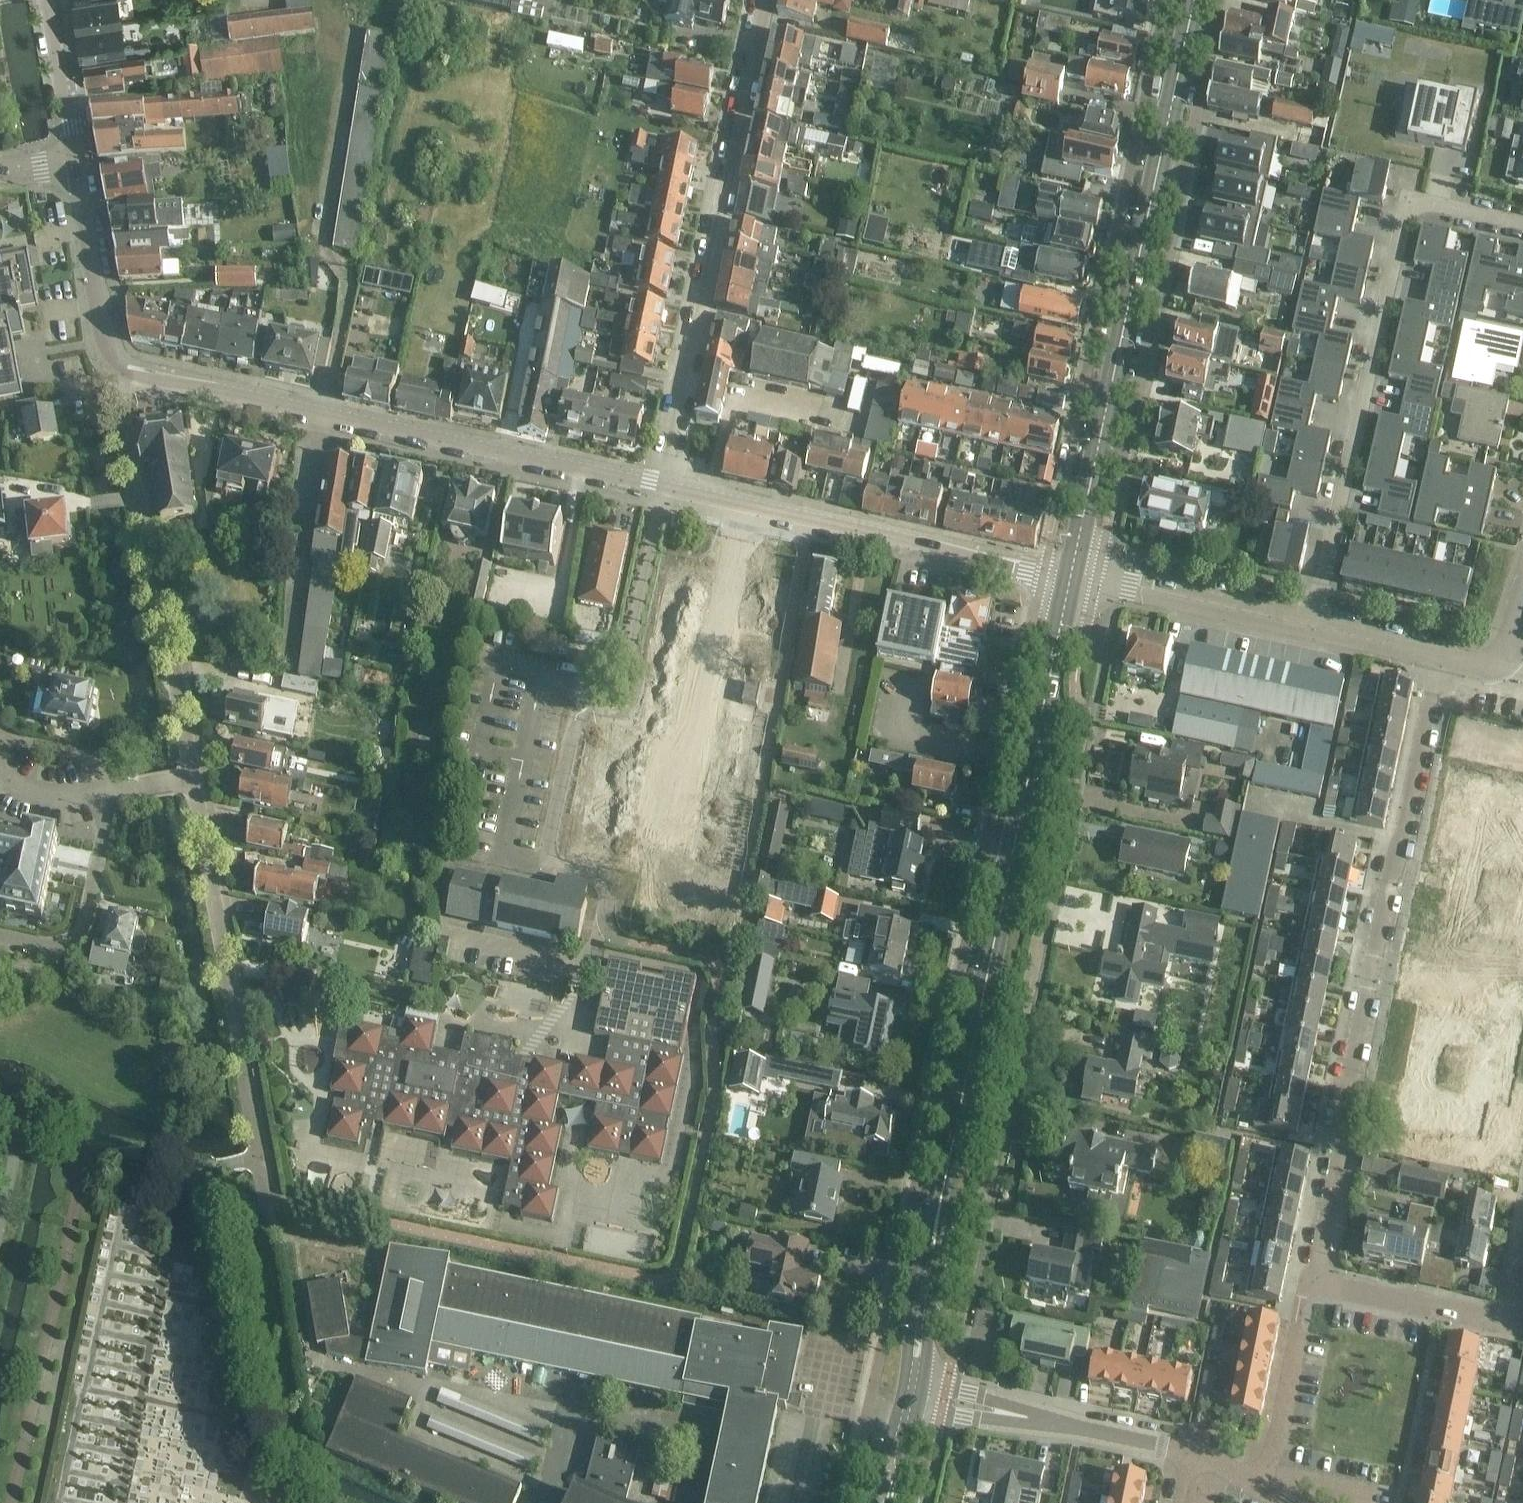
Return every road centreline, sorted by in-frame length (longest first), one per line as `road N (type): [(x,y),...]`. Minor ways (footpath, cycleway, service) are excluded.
road 1 (residential): [(893,1419),(867,1410),(1004,751)]
road 2 (residential): [(1315,1285),(1437,656)]
road 3 (tertiary): [(119,374),(661,487)]
road 4 (residential): [(1522,226),(1422,204),(1397,213),(1308,628)]
road 5 (residential): [(959,1326),(1059,833)]
road 6 (residential): [(1094,464),(1120,464),(1219,0)]
road 7 (residential): [(761,0),(661,487)]
road 8 (residential): [(1104,417),(1079,405),(1166,0)]
road 9 (secondary): [(1104,417),(1193,0)]
road 10 (secondary): [(934,1237),(1017,823)]
road 11 (tertiary): [(661,487),(1069,577)]
road 12 (residential): [(189,780),(114,403),(119,374)]
road 13 (residential): [(259,1160),(189,780)]
road 14 (track): [(10,1502),(90,1147)]
road 15 (residential): [(1308,628),(1069,577)]
road 16 (residential): [(1315,1285),(1518,1324),(1522,1300)]
road 17 (residential): [(0,934),(53,944),(82,929),(100,839),(94,794)]
road 18 (tertiary): [(119,374),(100,344),(76,164)]
road 19 (residential): [(616,689),(629,661),(661,487)]
road 20 (secondary): [(1033,757),(1069,577)]
road 21 (tertiary): [(1186,1457),(1011,1417)]
road 22 (track): [(259,1160),(203,1168),(90,1147)]
road 23 (tertiary): [(46,0),(76,164)]
road 24 (secondary): [(934,1237),(918,1269),(899,1394)]
road 25 (residential): [(1059,833),(1079,727),(1076,701)]
road 26 (residential): [(1437,656),(1308,628)]
road 27 (residential): [(94,794),(83,758),(0,736)]

